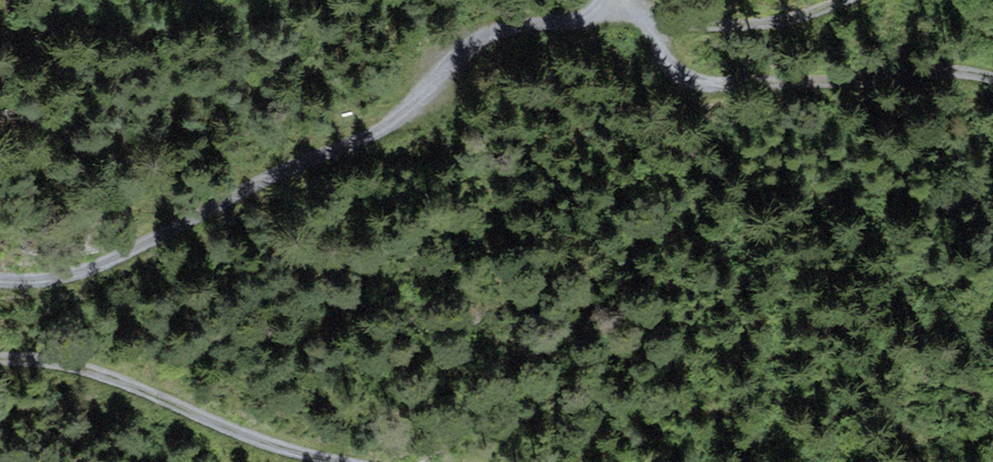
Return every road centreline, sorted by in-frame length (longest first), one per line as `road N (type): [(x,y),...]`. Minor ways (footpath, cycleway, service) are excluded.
road 1 (track): [(0,268),(98,251),(186,200),(371,142),(448,79),(475,43),(515,23),(589,20),(623,2)]
road 2 (track): [(992,79),(958,71),(841,83),(690,82),(622,0)]
road 3 (track): [(346,461),(237,432),(69,364),(0,358)]
road 4 (track): [(647,34),(773,22),(846,0)]

